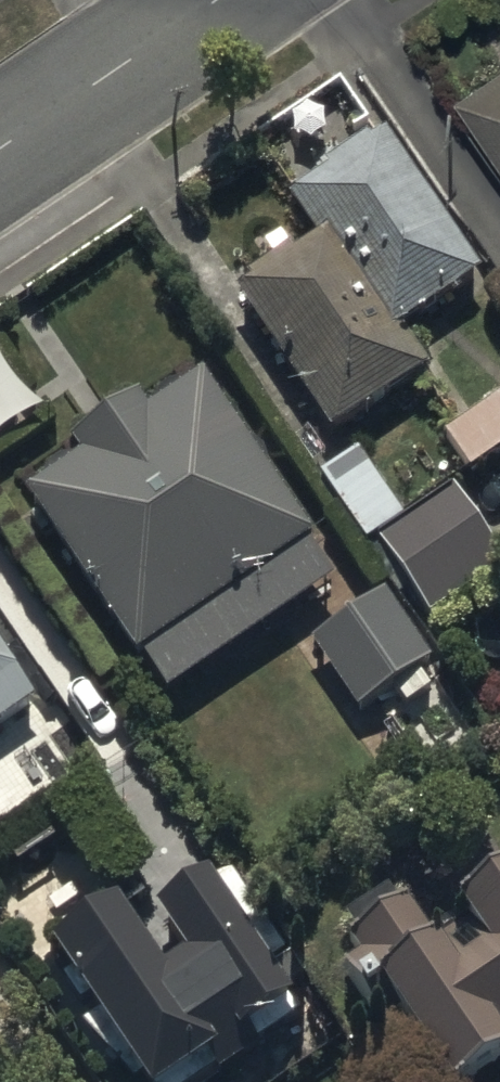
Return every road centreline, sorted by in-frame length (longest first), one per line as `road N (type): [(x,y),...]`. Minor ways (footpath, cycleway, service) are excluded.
road 1 (residential): [(0,147),(216,0)]

